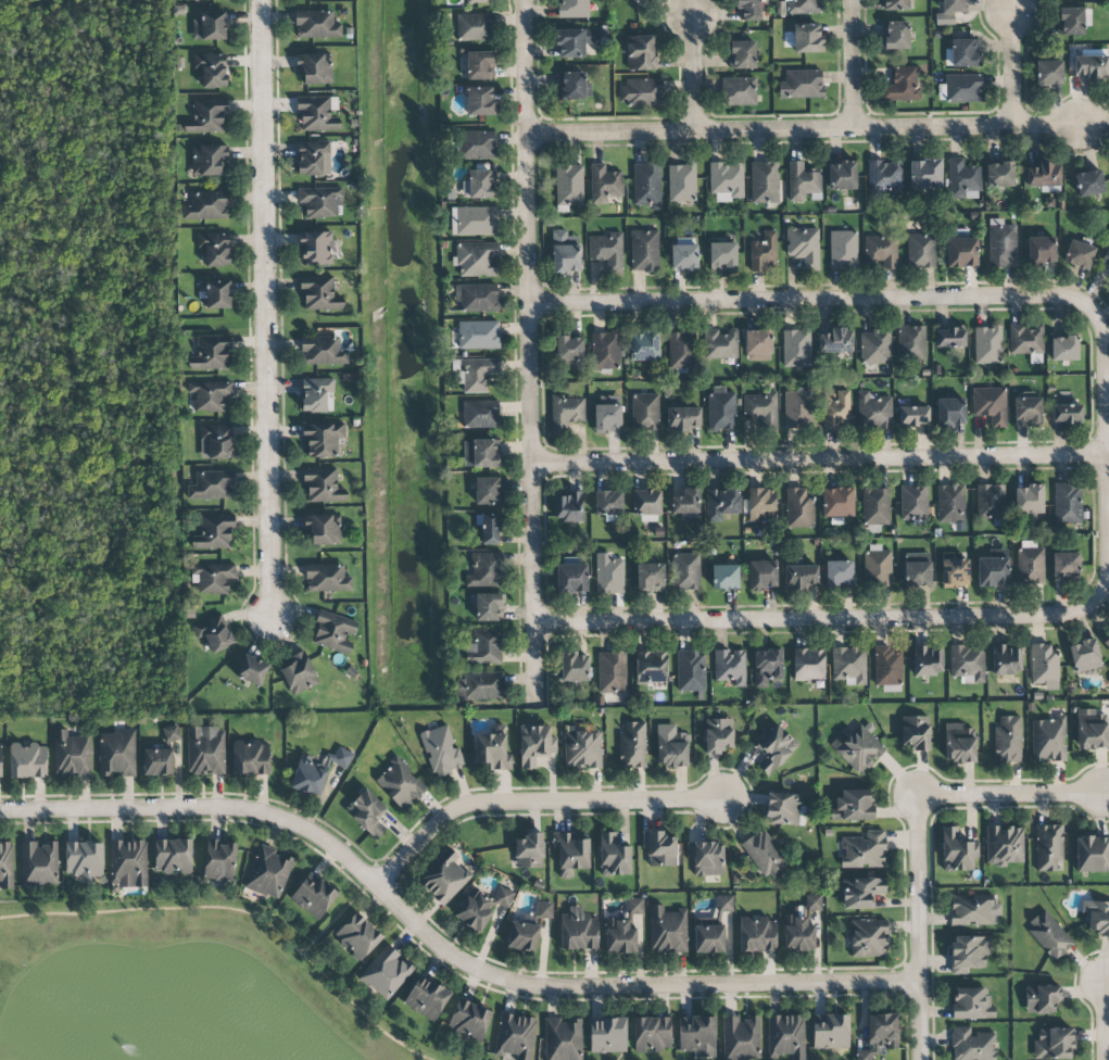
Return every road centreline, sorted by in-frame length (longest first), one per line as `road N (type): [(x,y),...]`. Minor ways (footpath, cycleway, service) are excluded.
road 1 (residential): [(0,807),(205,803),(273,813),(320,836),(450,950),(511,981),(919,981)]
road 2 (residential): [(1105,455),(1106,573),(1094,603),(1070,615),(531,621)]
road 3 (residential): [(528,298),(1057,296),(1080,304),(1100,329),(1105,455)]
road 4 (residential): [(533,701),(523,0)]
road 5 (residential): [(259,0),(270,613)]
road 6 (residential): [(1108,455),(531,458)]
road 7 (residential): [(525,131),(1075,125)]
road 8 (residential): [(379,887),(462,805),(729,797)]
road 9 (residential): [(920,1059),(917,795)]
road 10 (residential): [(917,795),(1100,793)]
road 11 (residential): [(855,129),(852,0)]

